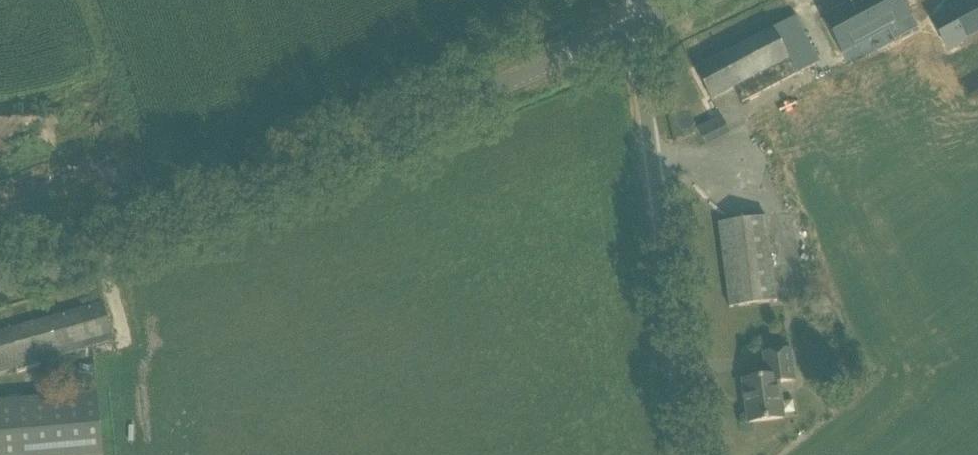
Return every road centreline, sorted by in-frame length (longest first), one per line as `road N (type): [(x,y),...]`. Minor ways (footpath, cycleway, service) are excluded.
road 1 (unclassified): [(0,278),(191,215),(633,30)]
road 2 (unclassified): [(694,454),(633,30)]

